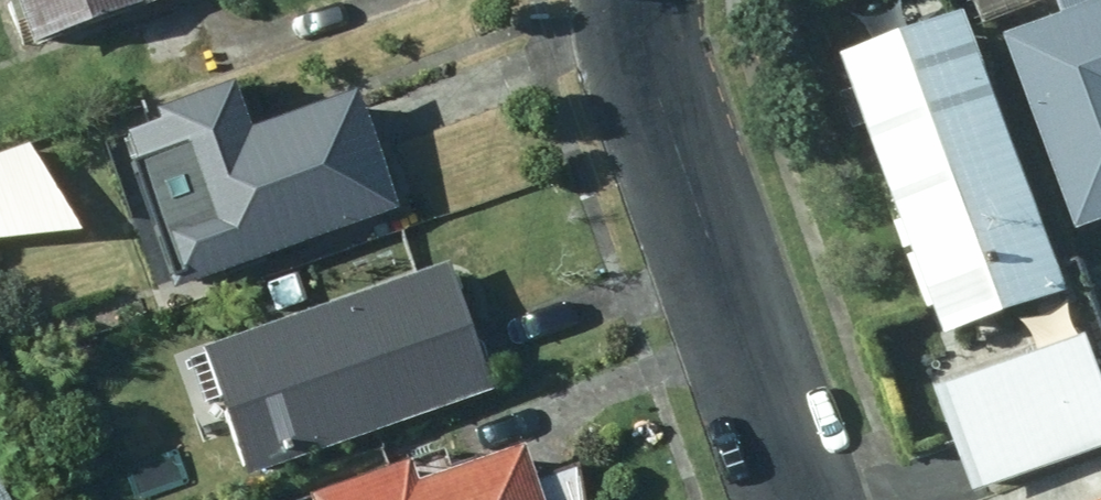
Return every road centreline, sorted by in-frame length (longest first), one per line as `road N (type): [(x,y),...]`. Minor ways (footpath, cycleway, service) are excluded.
road 1 (residential): [(644,0),(652,54),(804,499)]

